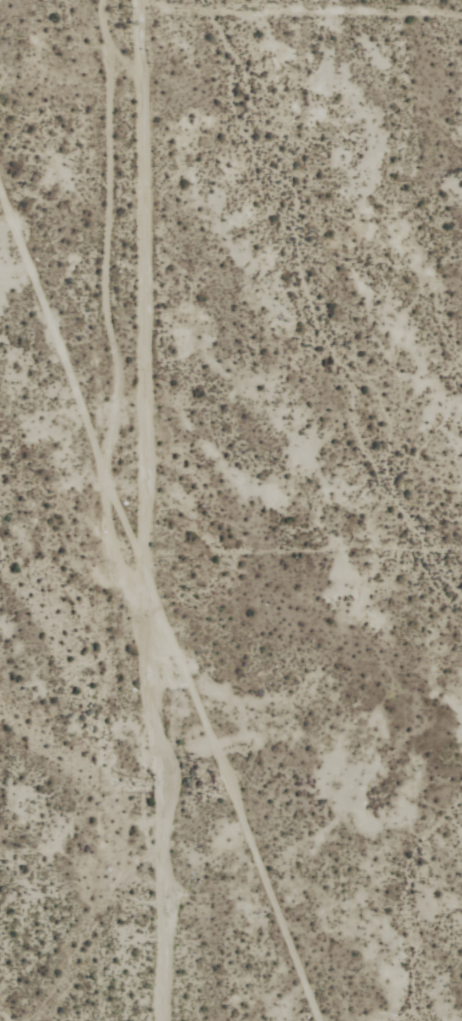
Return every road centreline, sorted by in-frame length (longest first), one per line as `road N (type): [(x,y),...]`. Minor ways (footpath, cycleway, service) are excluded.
road 1 (residential): [(144,1020),(145,794),(160,748),(119,530),(114,0)]
road 2 (track): [(114,8),(461,17)]

